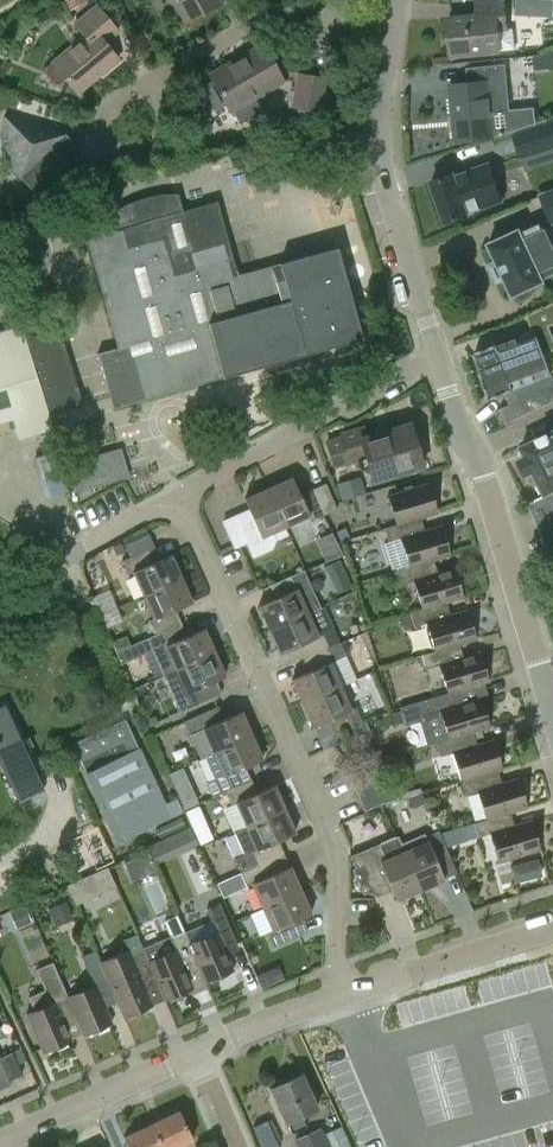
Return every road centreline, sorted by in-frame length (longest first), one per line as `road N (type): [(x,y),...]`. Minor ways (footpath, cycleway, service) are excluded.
road 1 (residential): [(337,999),(335,849),(177,496)]
road 2 (tertiary): [(442,359),(379,128),(393,24)]
road 3 (residential): [(177,496),(442,359)]
road 4 (tertiary): [(552,709),(474,454)]
road 5 (residential): [(393,24),(265,15),(152,78)]
road 6 (residential): [(337,999),(552,931)]
road 7 (residential): [(0,1145),(201,1054)]
road 8 (residential): [(152,78),(116,98),(99,128),(108,149),(120,154),(155,144),(164,113)]
road 9 (residential): [(34,574),(177,496)]
road 10 (residential): [(201,1054),(337,999)]

